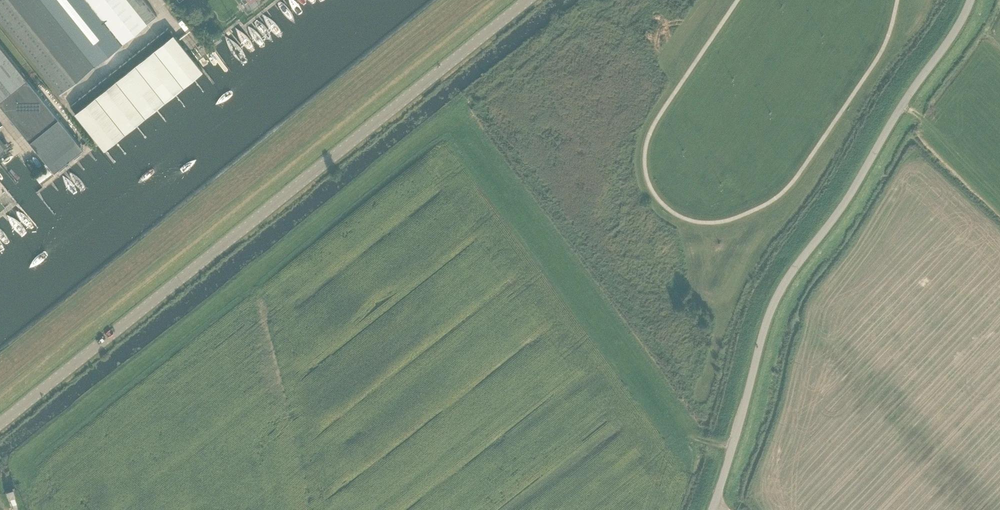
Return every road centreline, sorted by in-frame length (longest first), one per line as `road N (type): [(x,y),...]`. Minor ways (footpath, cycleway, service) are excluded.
road 1 (tertiary): [(0,425),(526,0)]
road 2 (unclassified): [(712,509),(776,298),(970,0)]

